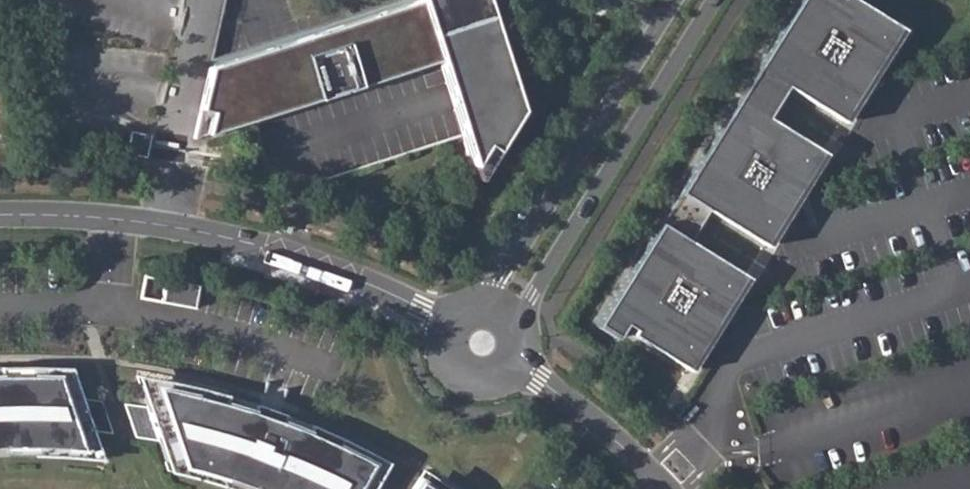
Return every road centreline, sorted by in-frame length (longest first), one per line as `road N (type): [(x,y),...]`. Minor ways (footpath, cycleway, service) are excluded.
road 1 (residential): [(0,216),(200,232),(289,256),(421,310),(480,346)]
road 2 (residential): [(480,346),(529,298),(715,0)]
road 3 (residential): [(673,0),(497,286),(480,346)]
road 4 (residential): [(480,346),(540,383),(663,488)]

